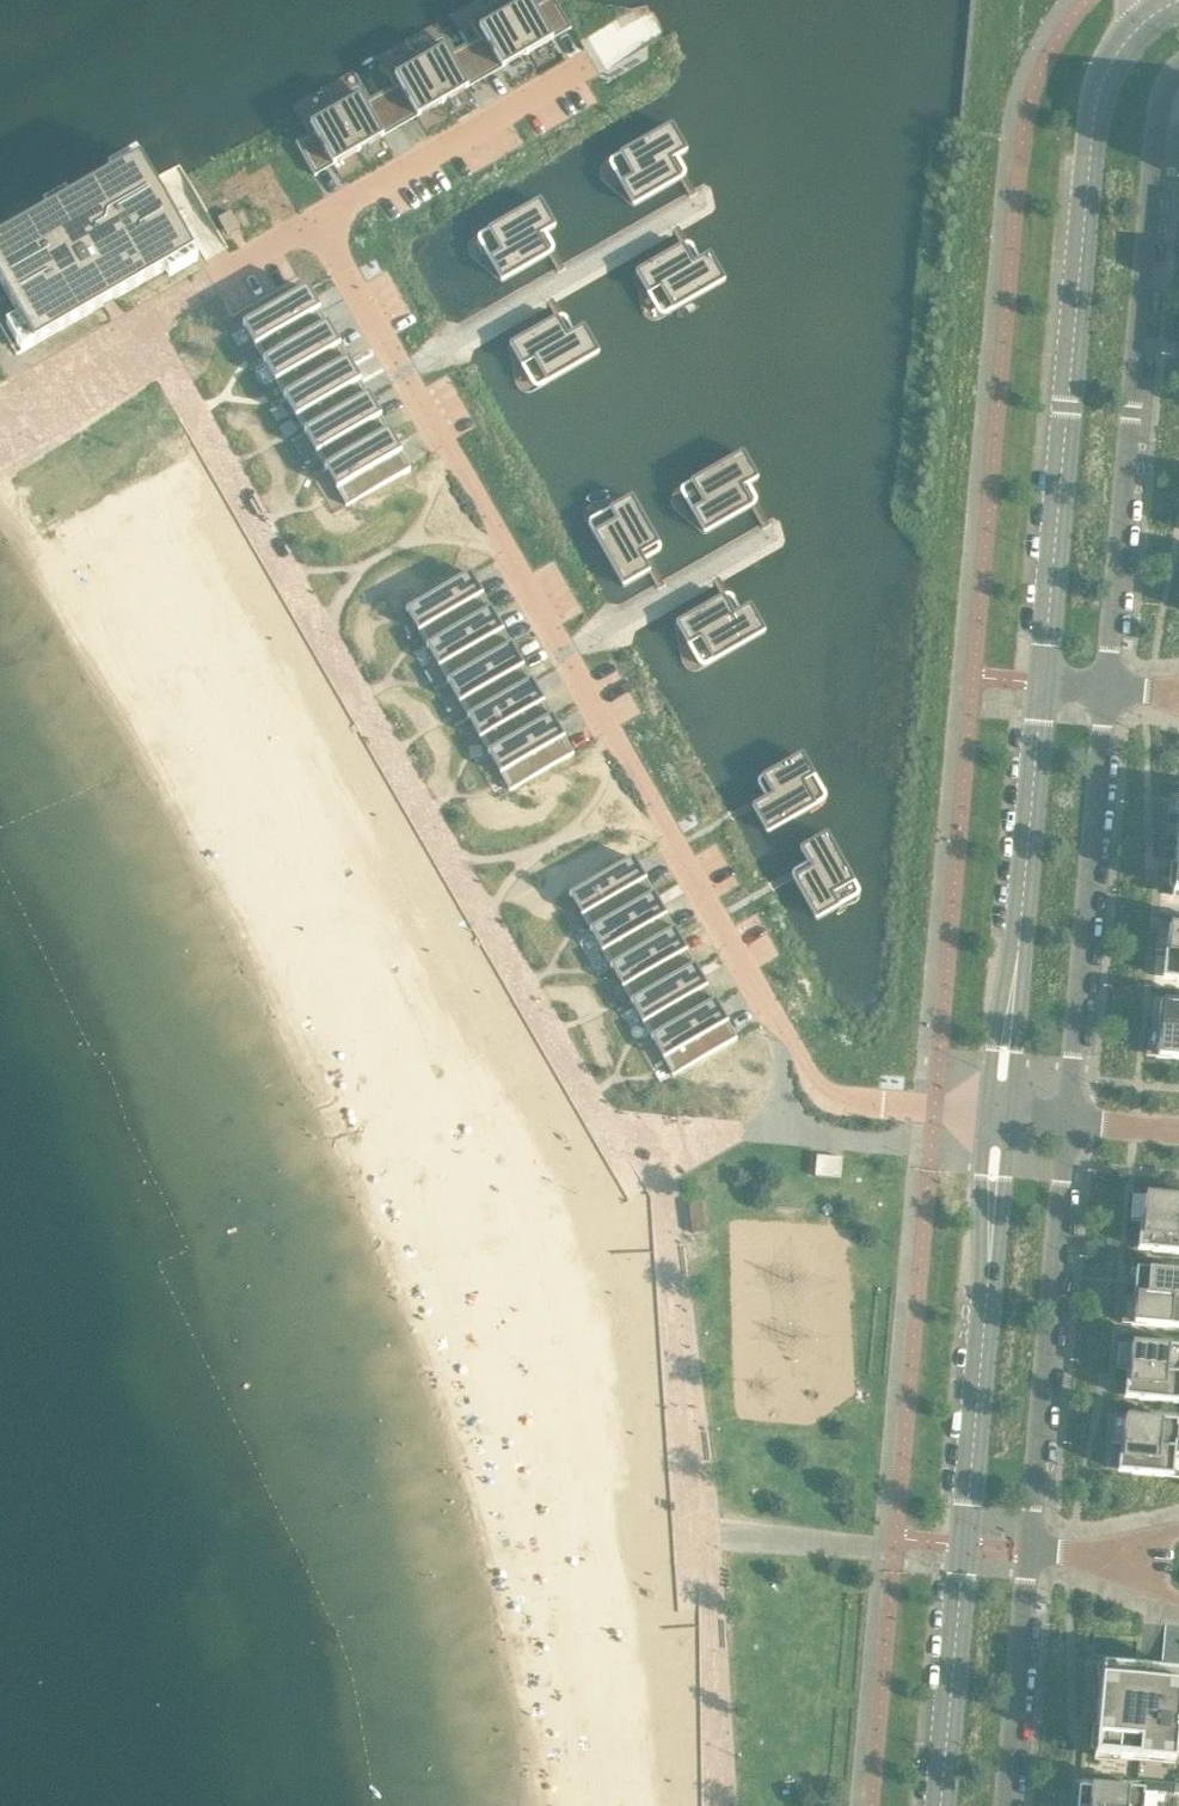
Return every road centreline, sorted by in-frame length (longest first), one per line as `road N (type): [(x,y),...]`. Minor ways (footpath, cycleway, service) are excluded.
road 1 (residential): [(1004,1116),(845,1106),(822,1100),(810,1084),(318,223)]
road 2 (tertiary): [(1164,7),(1114,55),(1095,102),(1043,683)]
road 3 (tertiary): [(1004,1116),(940,1805)]
road 4 (residential): [(1105,688),(1158,112),(1178,71)]
road 5 (residential): [(1067,1122),(1105,688)]
road 6 (tertiary): [(1043,683),(1004,1116)]
road 7 (residential): [(1027,1551),(1067,1122)]
road 8 (residential): [(0,400),(318,223)]
road 9 (residential): [(318,223),(572,76)]
road 10 (residential): [(1005,1805),(1027,1551)]

